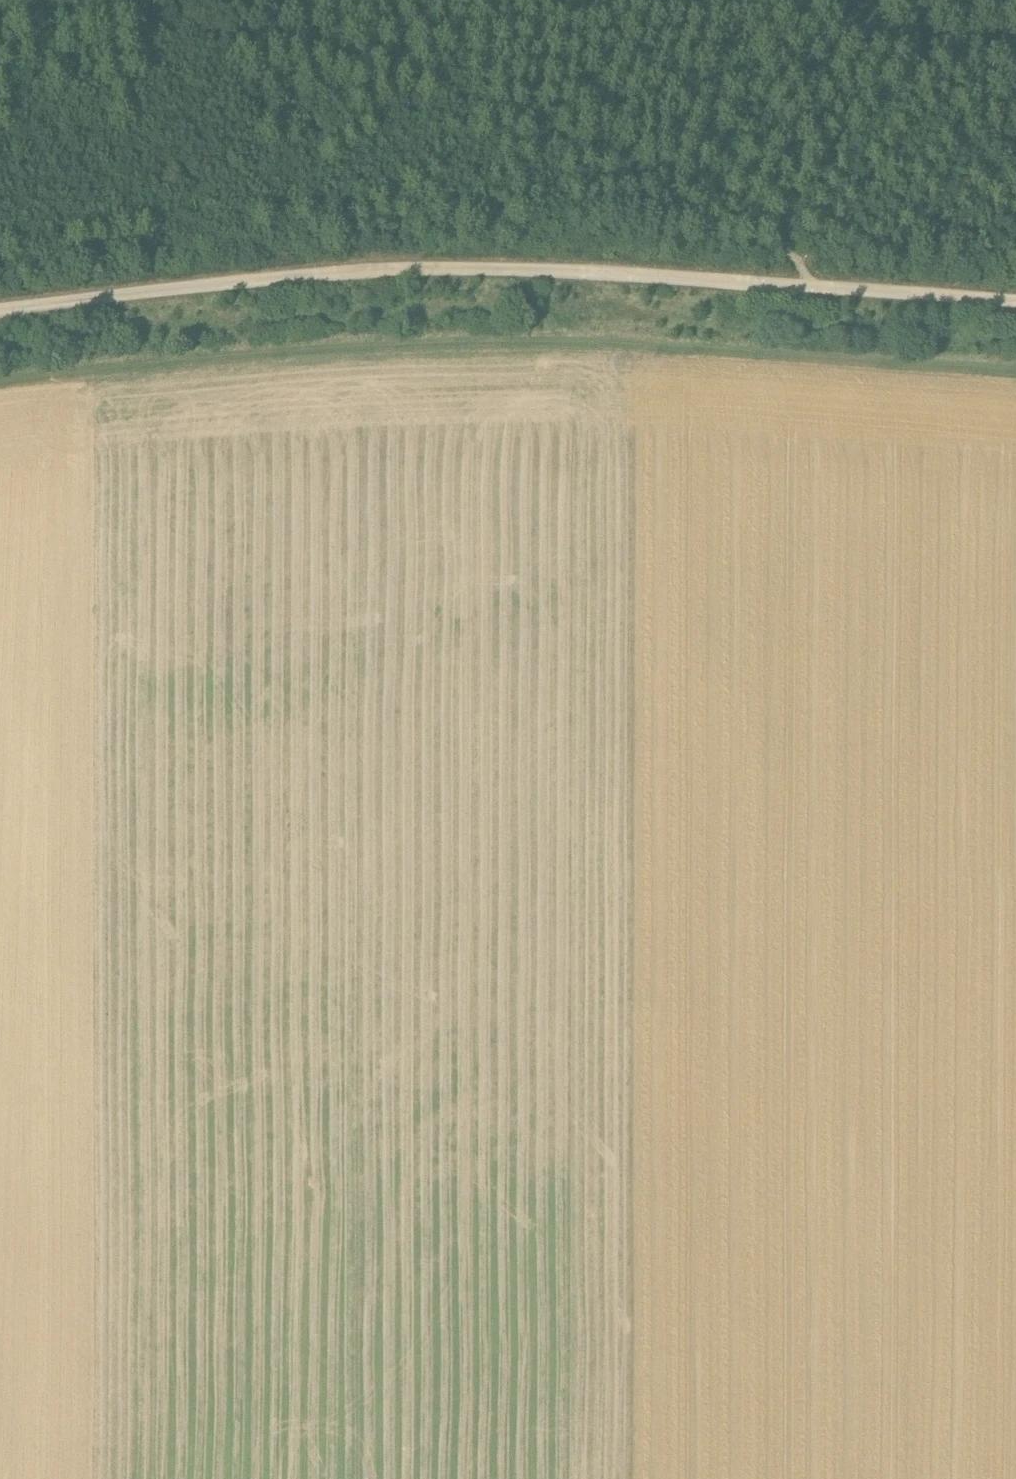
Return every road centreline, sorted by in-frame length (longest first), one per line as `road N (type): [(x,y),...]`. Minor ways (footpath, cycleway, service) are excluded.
road 1 (track): [(827,288),(470,271),(322,277),(0,315)]
road 2 (track): [(1015,302),(827,288)]

